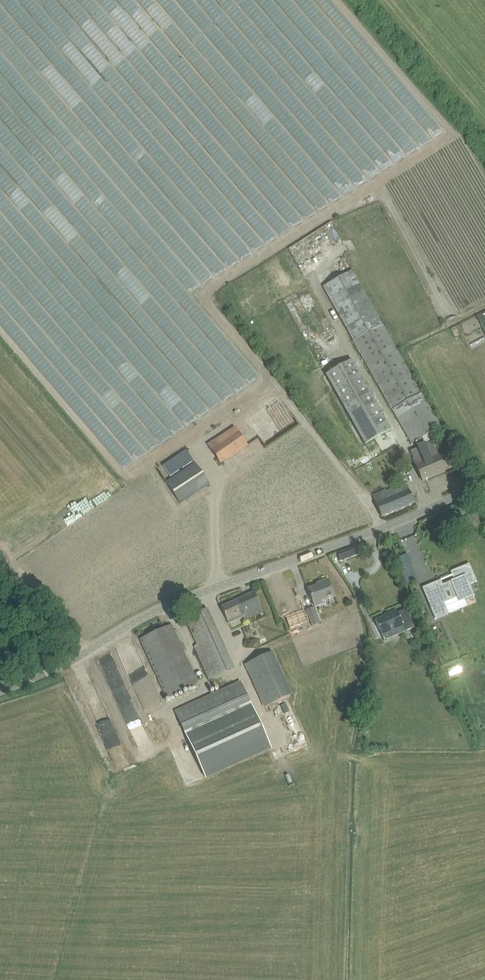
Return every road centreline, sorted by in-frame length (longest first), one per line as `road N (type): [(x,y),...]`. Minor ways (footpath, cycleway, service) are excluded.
road 1 (tertiary): [(0,691),(64,665),(155,610),(383,528),(484,481)]

